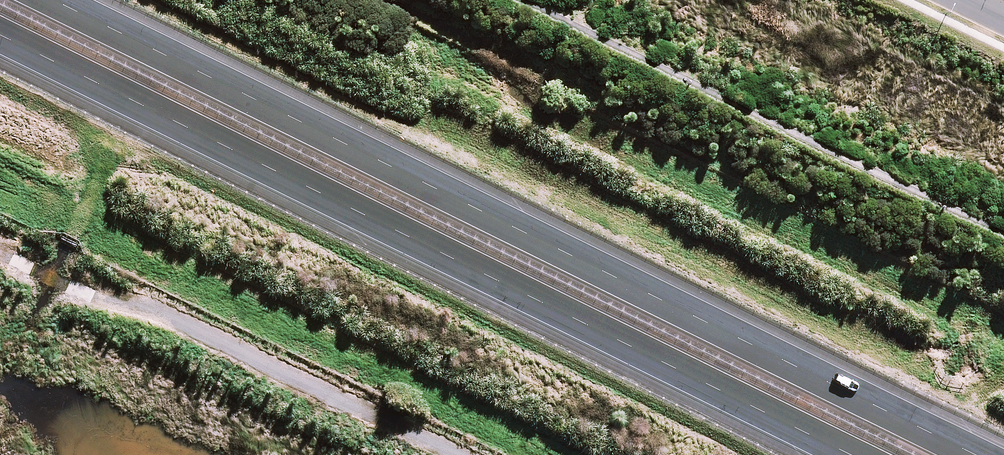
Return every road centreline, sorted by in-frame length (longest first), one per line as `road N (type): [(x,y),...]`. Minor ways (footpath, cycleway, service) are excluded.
road 1 (motorway): [(64,0),(980,454)]
road 2 (motorway): [(880,454),(0,22)]

